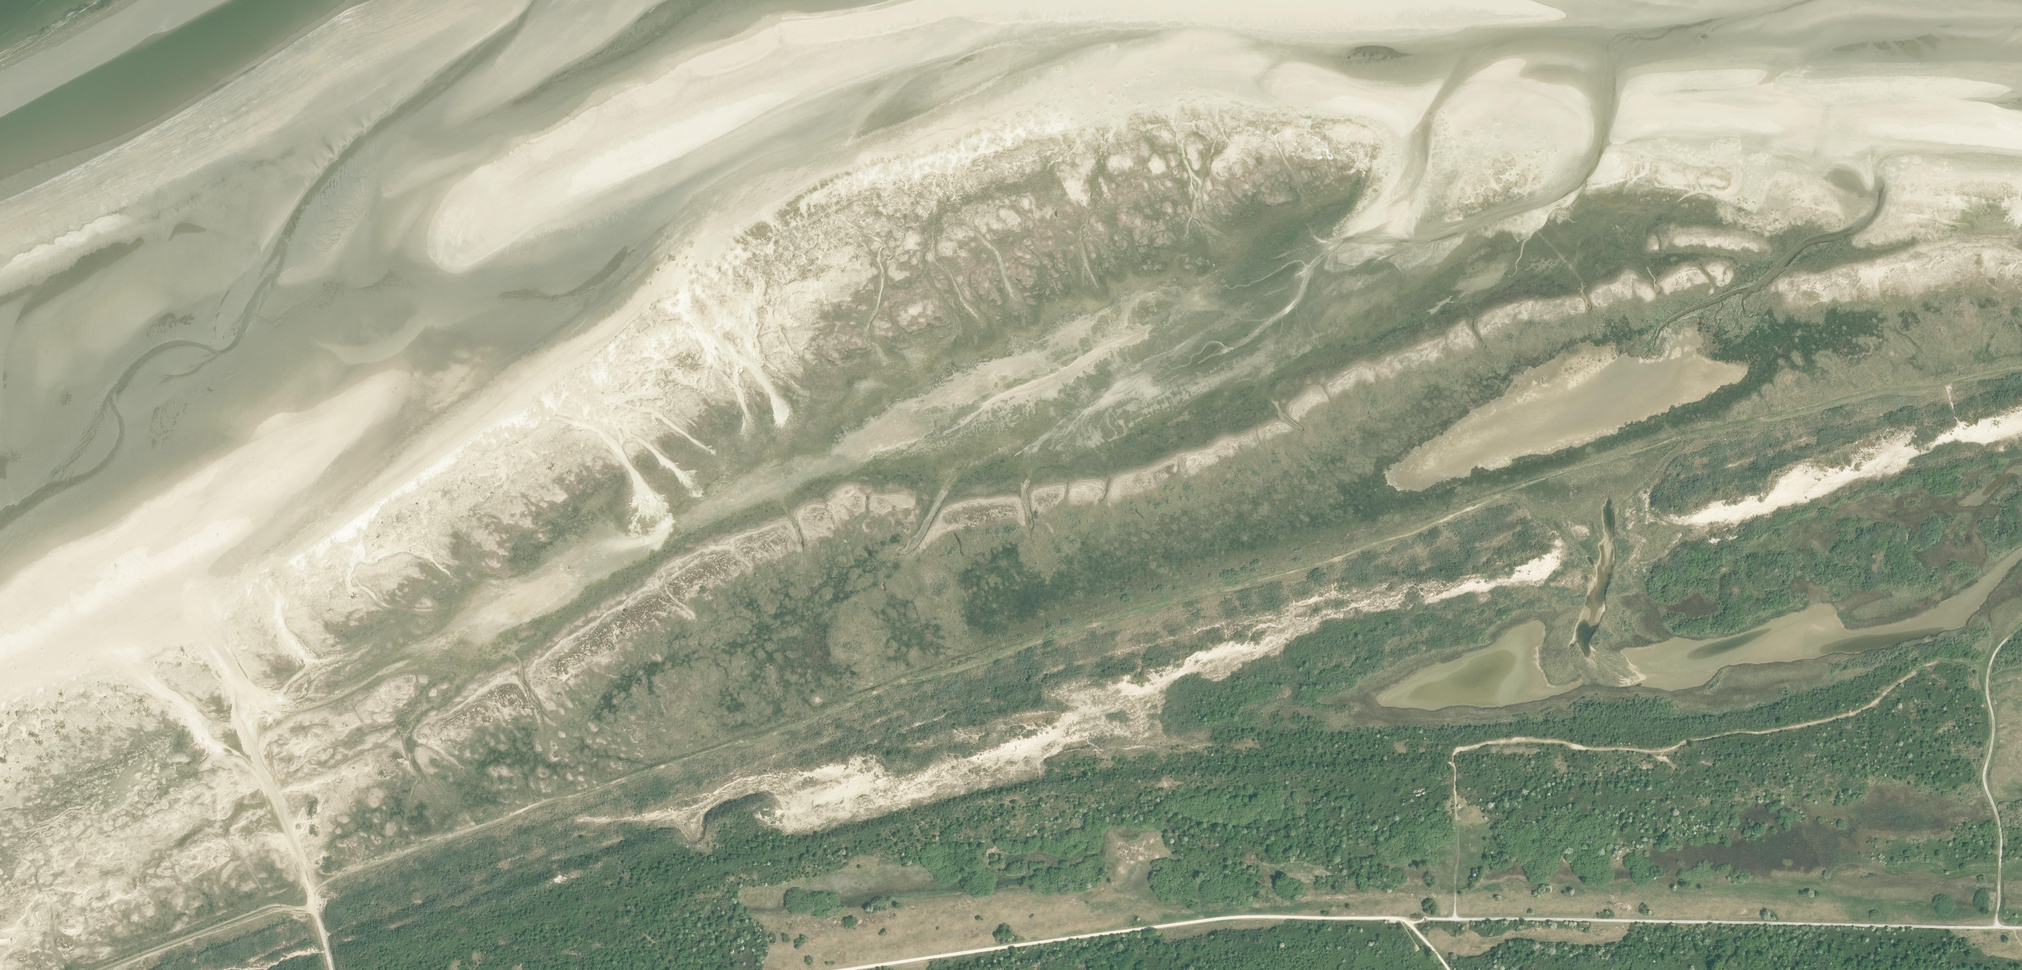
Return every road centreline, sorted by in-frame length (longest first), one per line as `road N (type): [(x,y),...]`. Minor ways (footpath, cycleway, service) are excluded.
road 1 (track): [(1455,919),(2021,928)]
road 2 (track): [(1454,753),(1520,740),(1659,751),(1848,715),(1940,660),(1991,663)]
road 3 (track): [(1996,928),(2002,840),(1984,776),(1993,739),(1991,663)]

